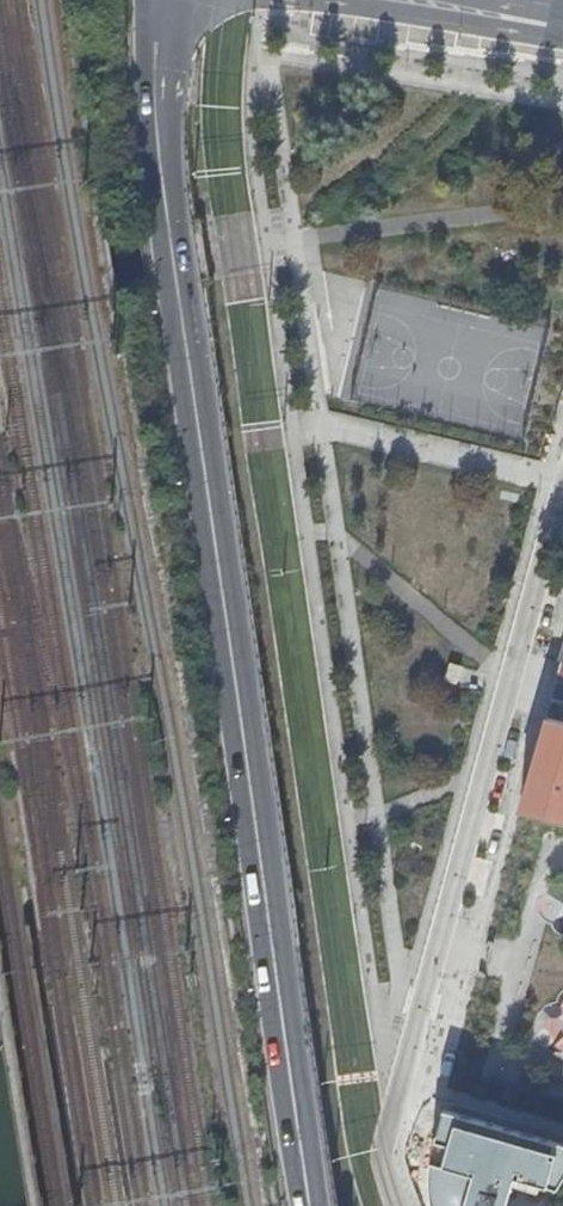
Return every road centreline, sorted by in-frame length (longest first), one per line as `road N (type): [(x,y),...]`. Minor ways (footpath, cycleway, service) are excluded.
road 1 (secondary): [(309,1205),(162,175),(154,63)]
road 2 (residential): [(401,1085),(562,509)]
road 3 (residential): [(320,0),(562,30)]
road 4 (residential): [(396,1205),(383,1152),(401,1085)]

